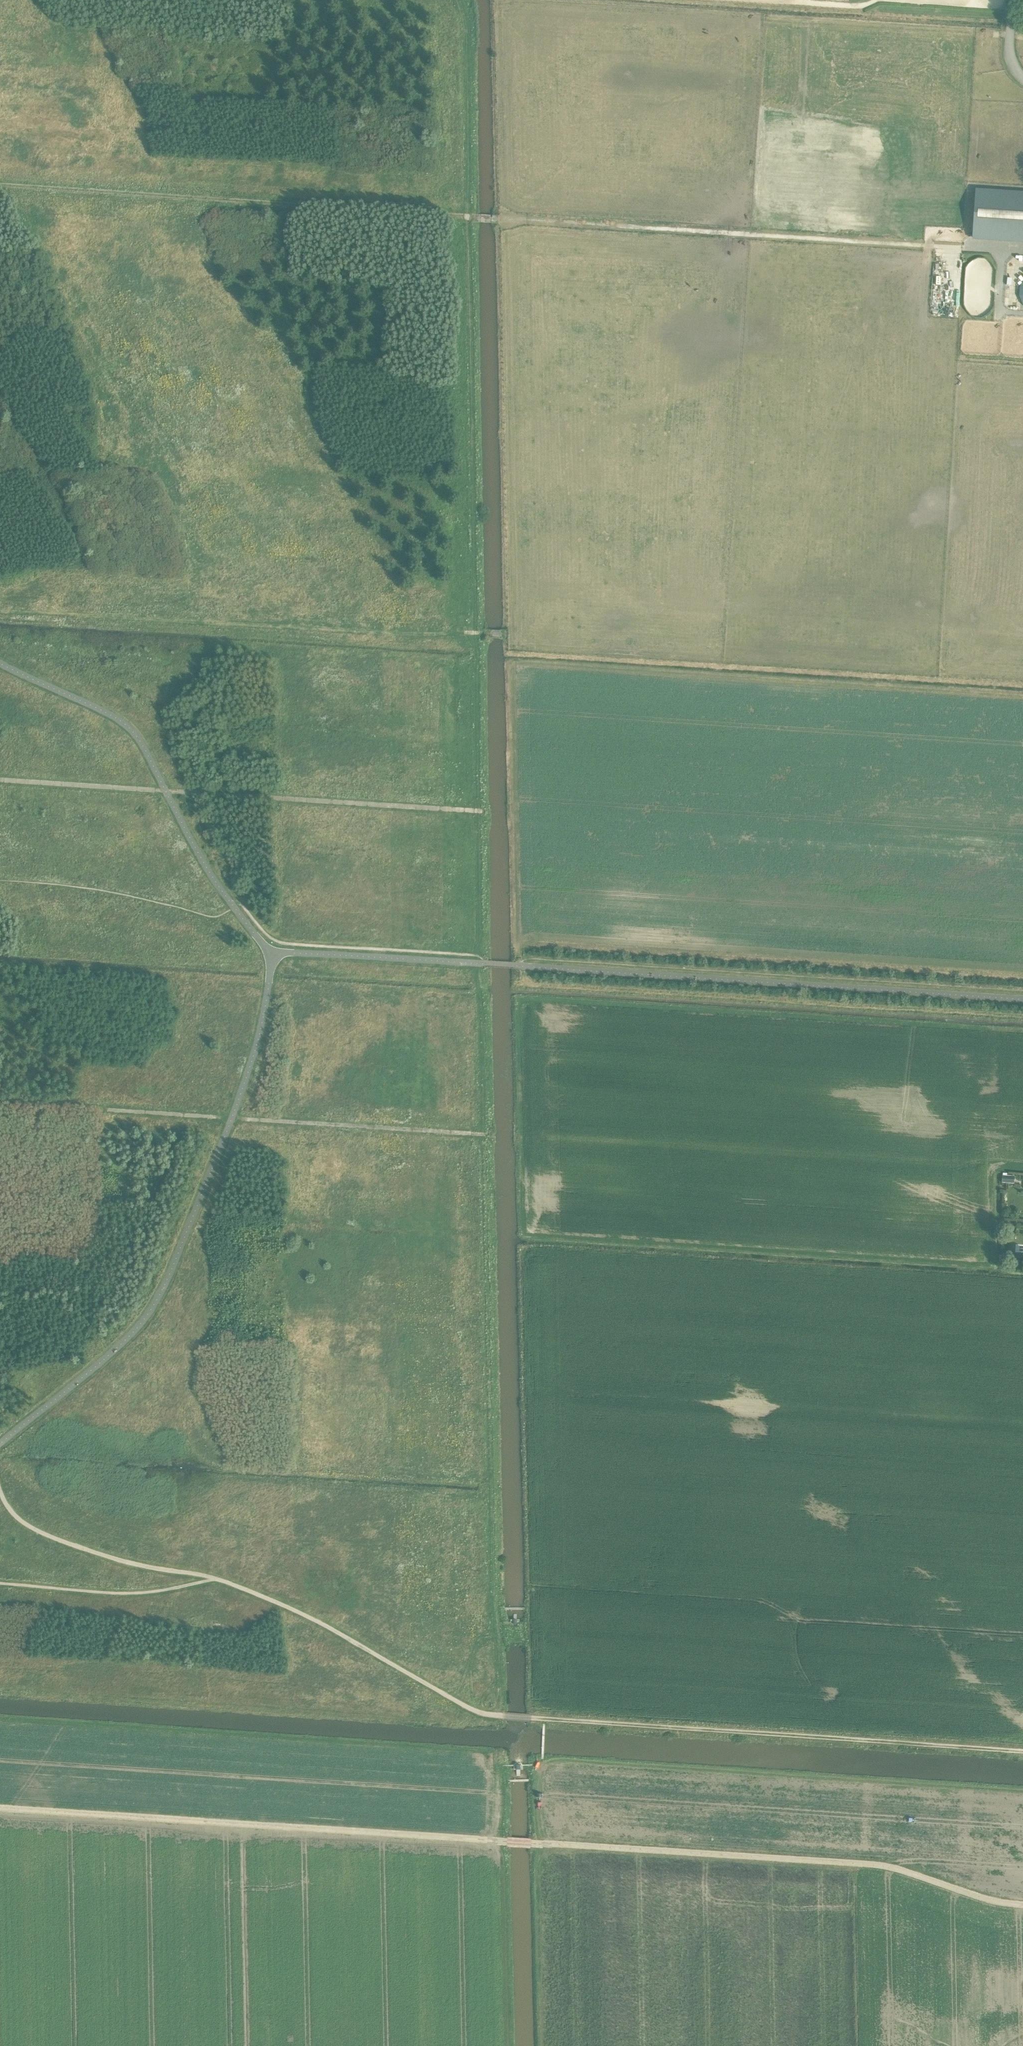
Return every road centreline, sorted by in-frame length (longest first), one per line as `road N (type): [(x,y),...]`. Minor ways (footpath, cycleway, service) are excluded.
road 1 (track): [(0,1689),(498,1716),(479,963)]
road 2 (track): [(966,249),(0,186)]
road 3 (track): [(456,0),(467,51),(475,647)]
road 4 (track): [(507,1842),(0,1809)]
road 5 (track): [(516,1137),(1022,1167)]
road 6 (track): [(1022,1904),(888,1866),(532,1843)]
road 7 (track): [(484,812),(0,781)]
road 8 (track): [(0,614),(475,647)]
road 9 (track): [(475,647),(484,812),(479,955)]
road 10 (track): [(232,1118),(485,1134)]

